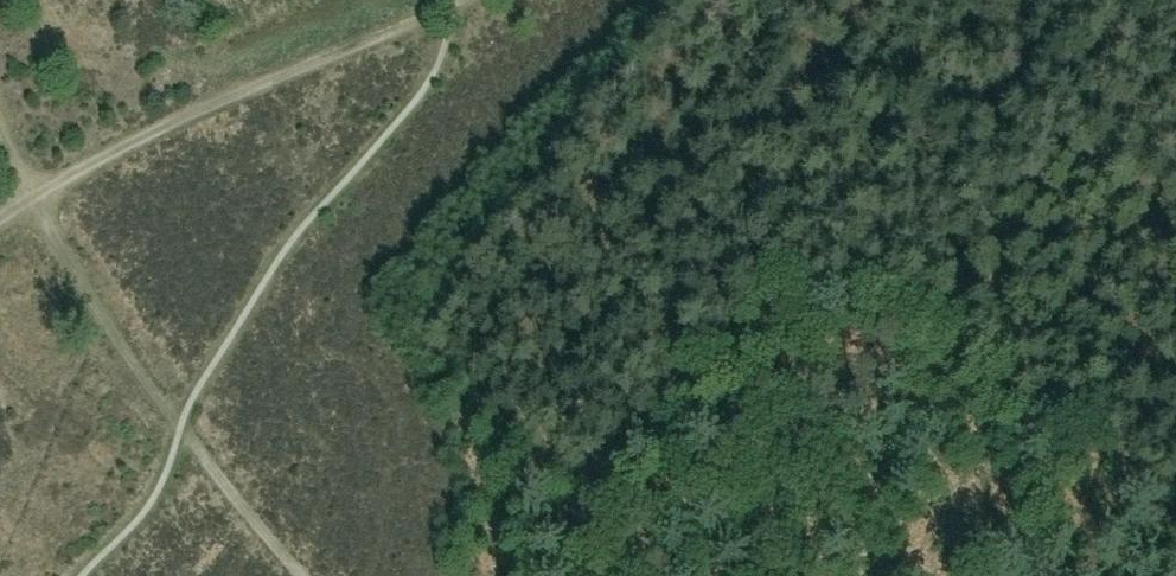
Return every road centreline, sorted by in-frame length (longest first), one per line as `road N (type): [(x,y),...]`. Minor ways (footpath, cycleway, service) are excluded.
road 1 (track): [(318,575),(182,423),(23,179)]
road 2 (track): [(427,0),(258,62),(23,179)]

